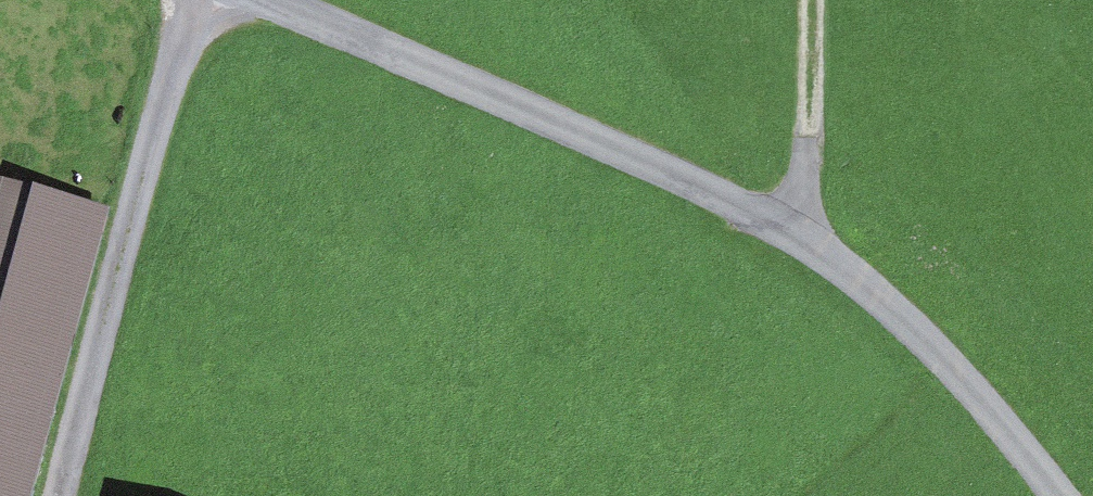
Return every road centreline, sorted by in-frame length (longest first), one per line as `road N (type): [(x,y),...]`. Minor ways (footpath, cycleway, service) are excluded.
road 1 (unclassified): [(279,0),(622,149),(809,242),(876,294),(970,386),(1058,495)]
road 2 (track): [(196,0),(62,495)]
road 3 (track): [(809,242),(812,0)]

